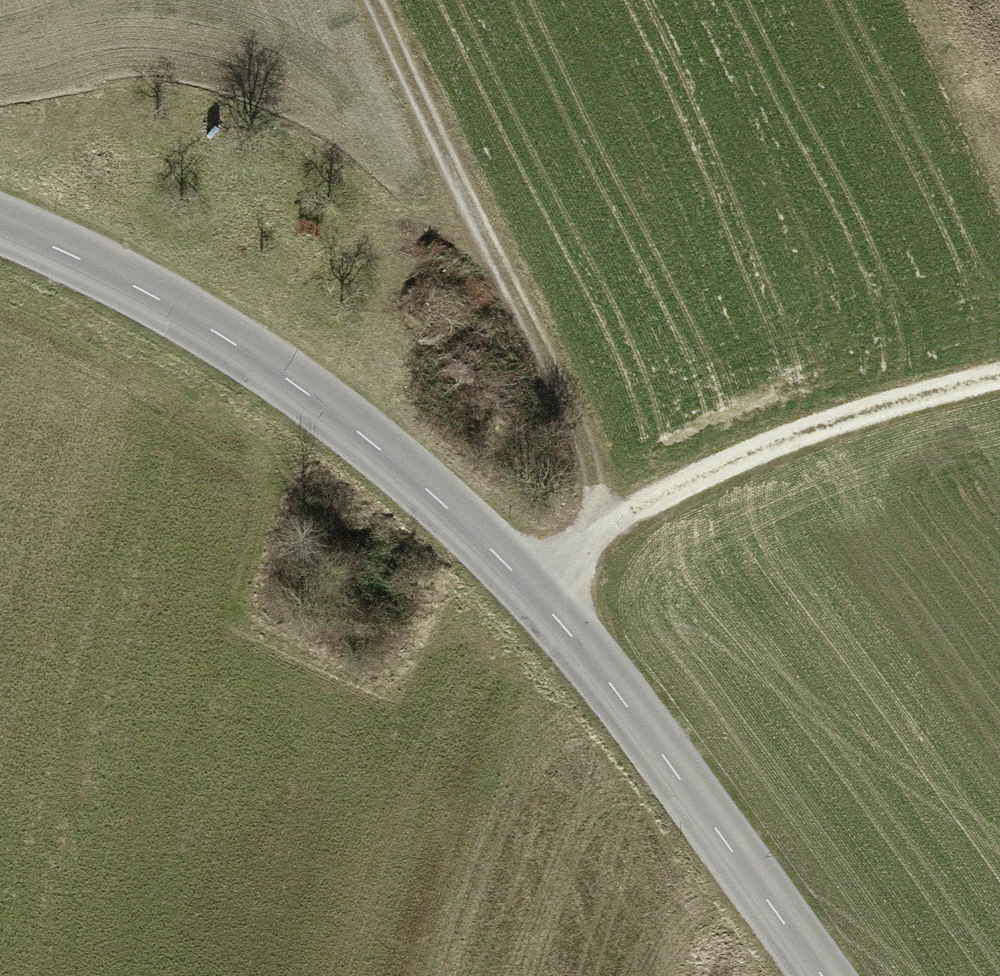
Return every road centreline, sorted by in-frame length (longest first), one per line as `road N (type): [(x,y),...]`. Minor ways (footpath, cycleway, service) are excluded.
road 1 (tertiary): [(817,975),(533,590),(393,460),(225,340),(0,234)]
road 2 (track): [(615,519),(372,0)]
road 3 (track): [(533,590),(615,519),(999,381)]
road 4 (track): [(509,567),(405,656),(360,748),(291,975)]

